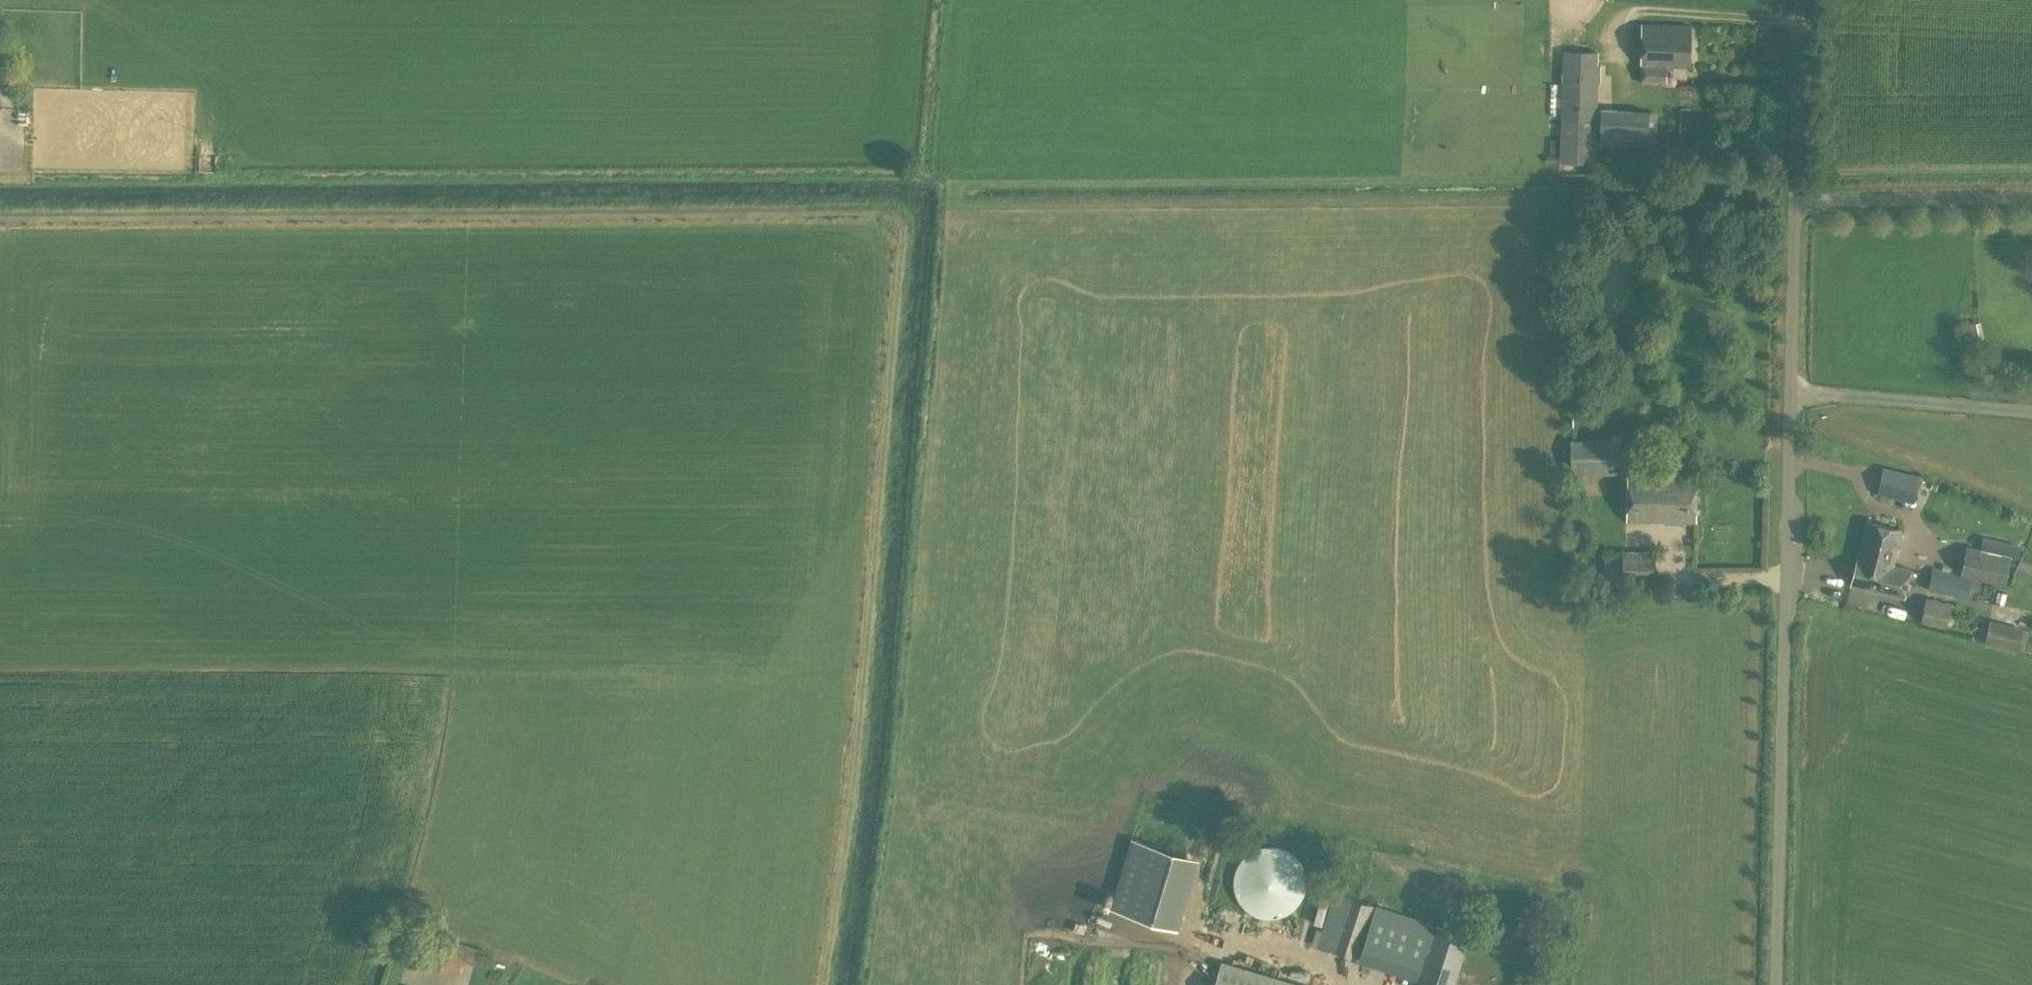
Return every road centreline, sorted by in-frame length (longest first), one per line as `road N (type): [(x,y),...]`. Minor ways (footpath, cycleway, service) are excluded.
road 1 (unclassified): [(1778,984),(1804,0)]

